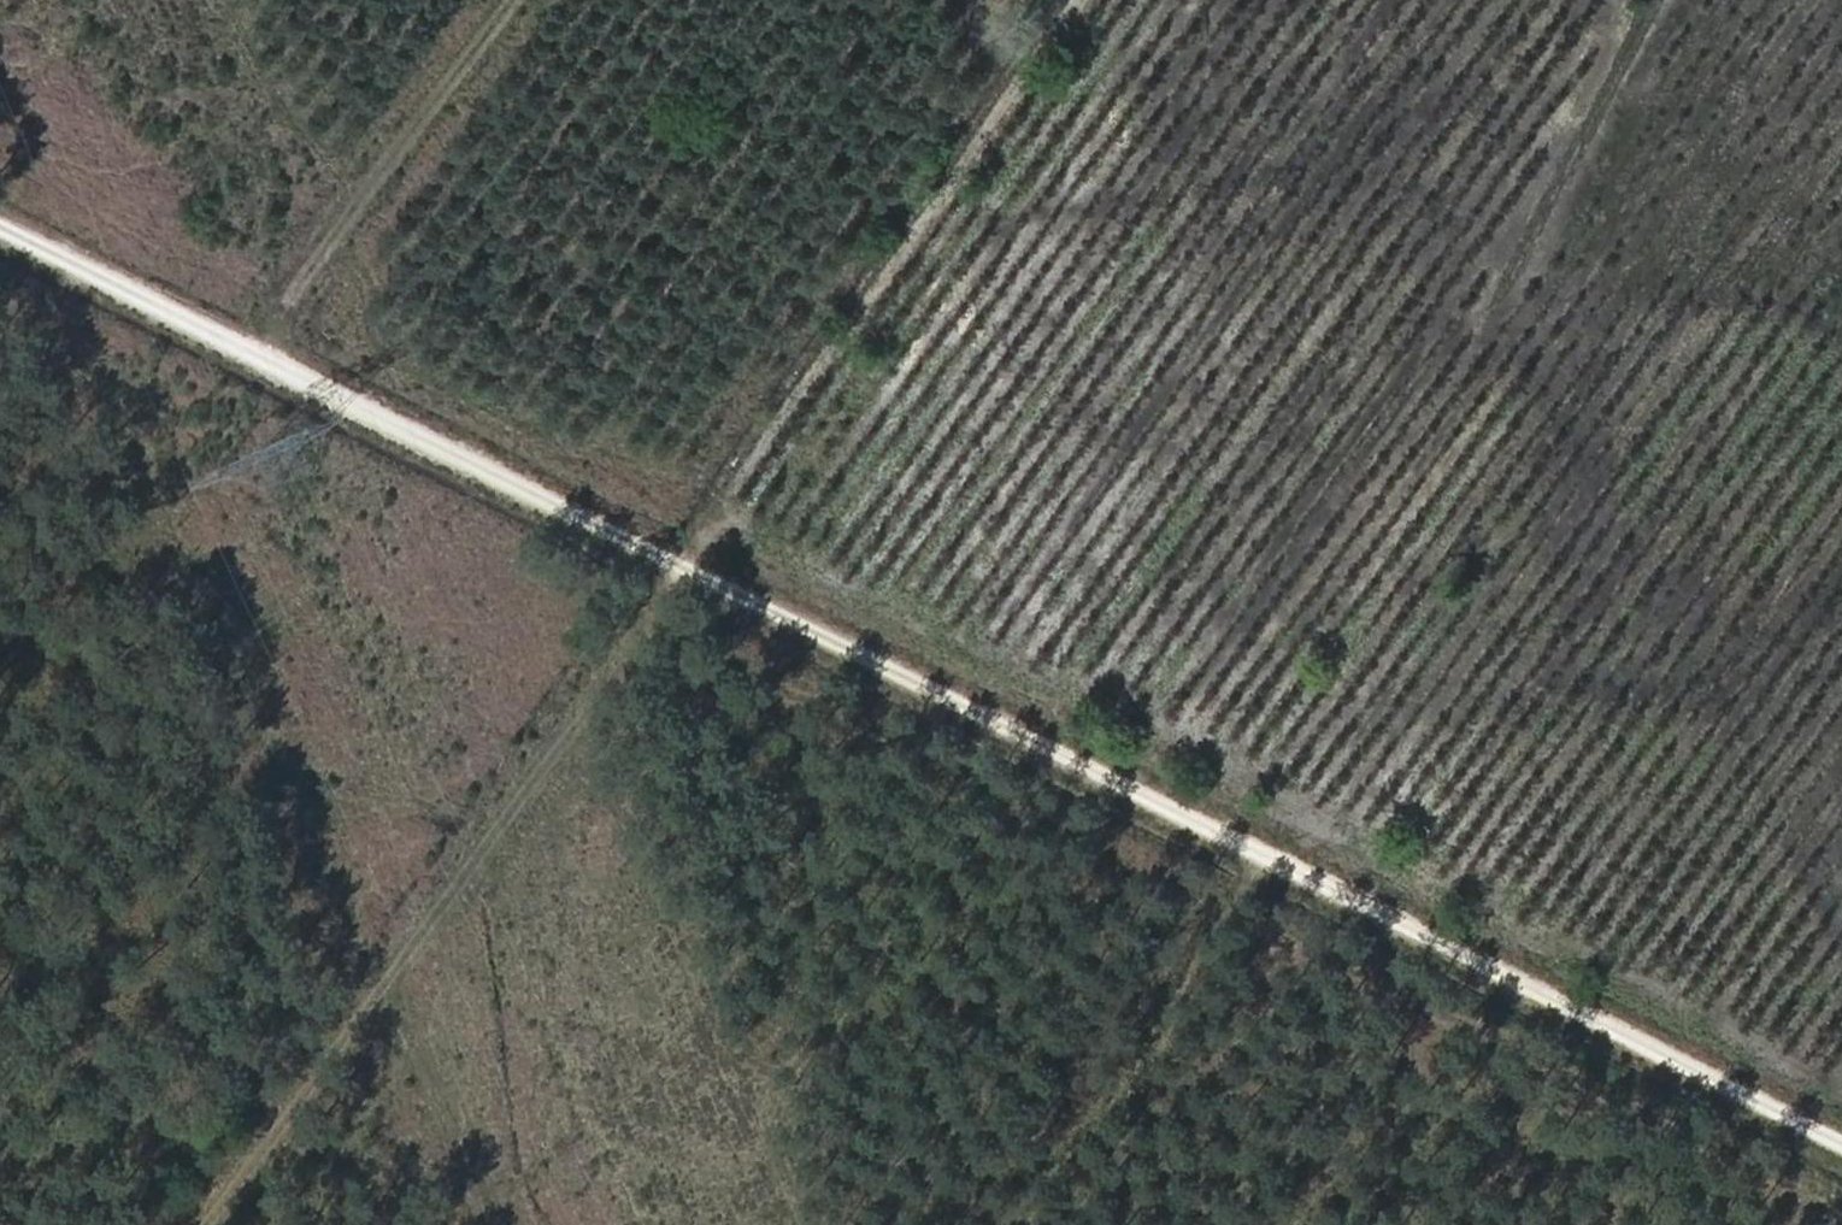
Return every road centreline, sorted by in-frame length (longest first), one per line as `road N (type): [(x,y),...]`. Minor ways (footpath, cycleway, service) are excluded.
road 1 (track): [(0,221),(1841,1142)]
road 2 (track): [(272,358),(539,0)]

